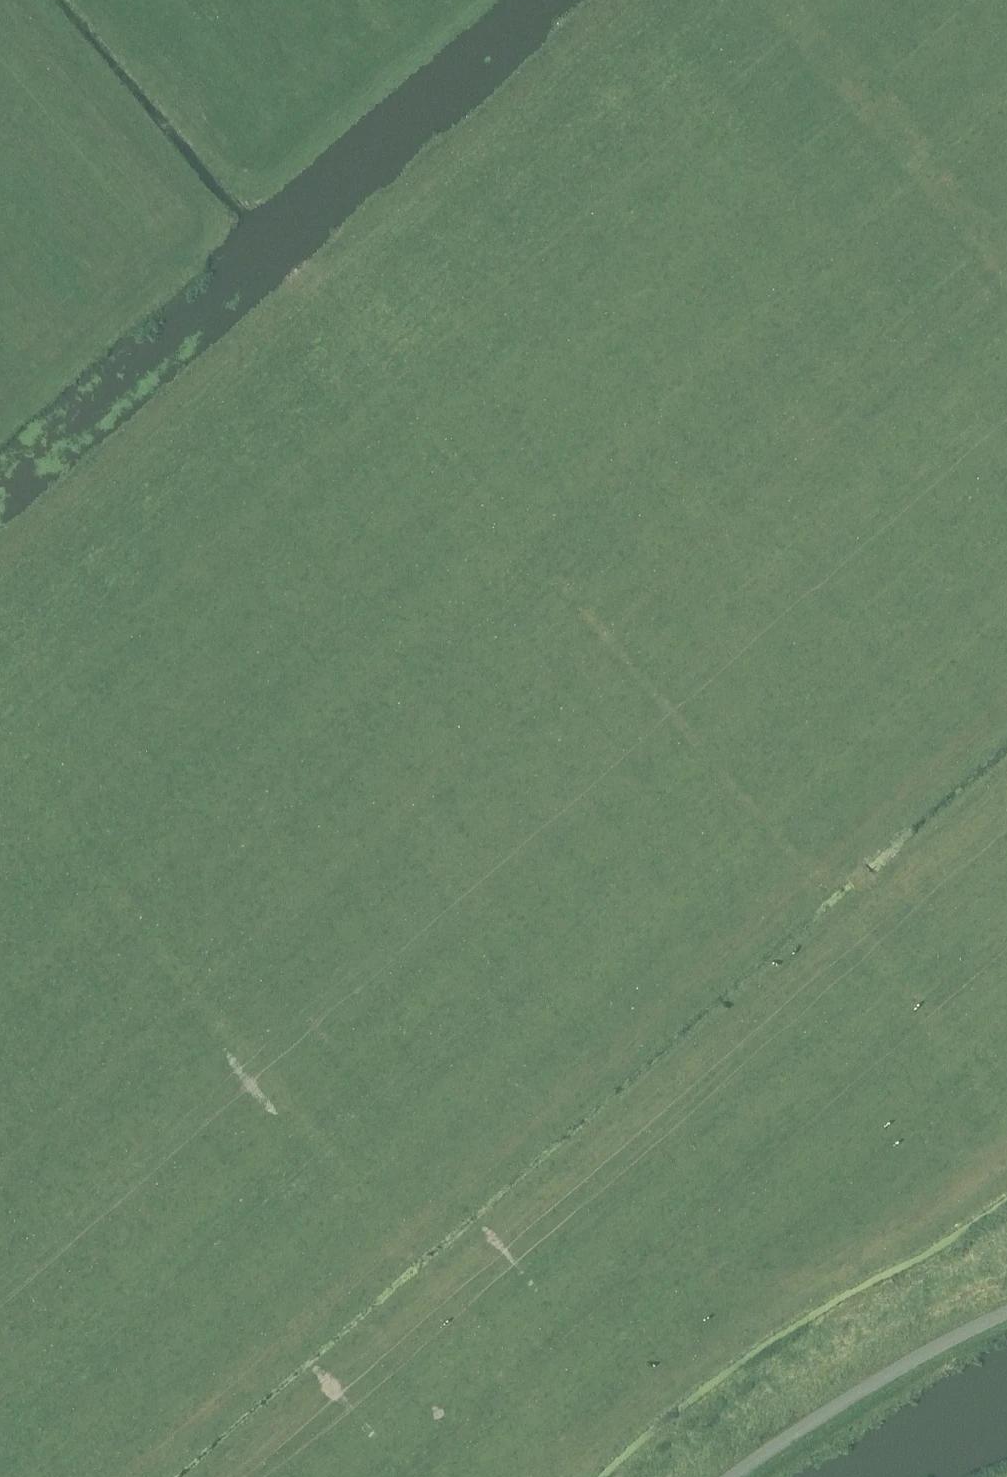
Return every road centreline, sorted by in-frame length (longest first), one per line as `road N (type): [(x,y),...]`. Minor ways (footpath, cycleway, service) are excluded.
road 1 (unclassified): [(733,1476),(884,1374),(1006,1312)]
road 2 (track): [(570,1476),(820,1280)]

